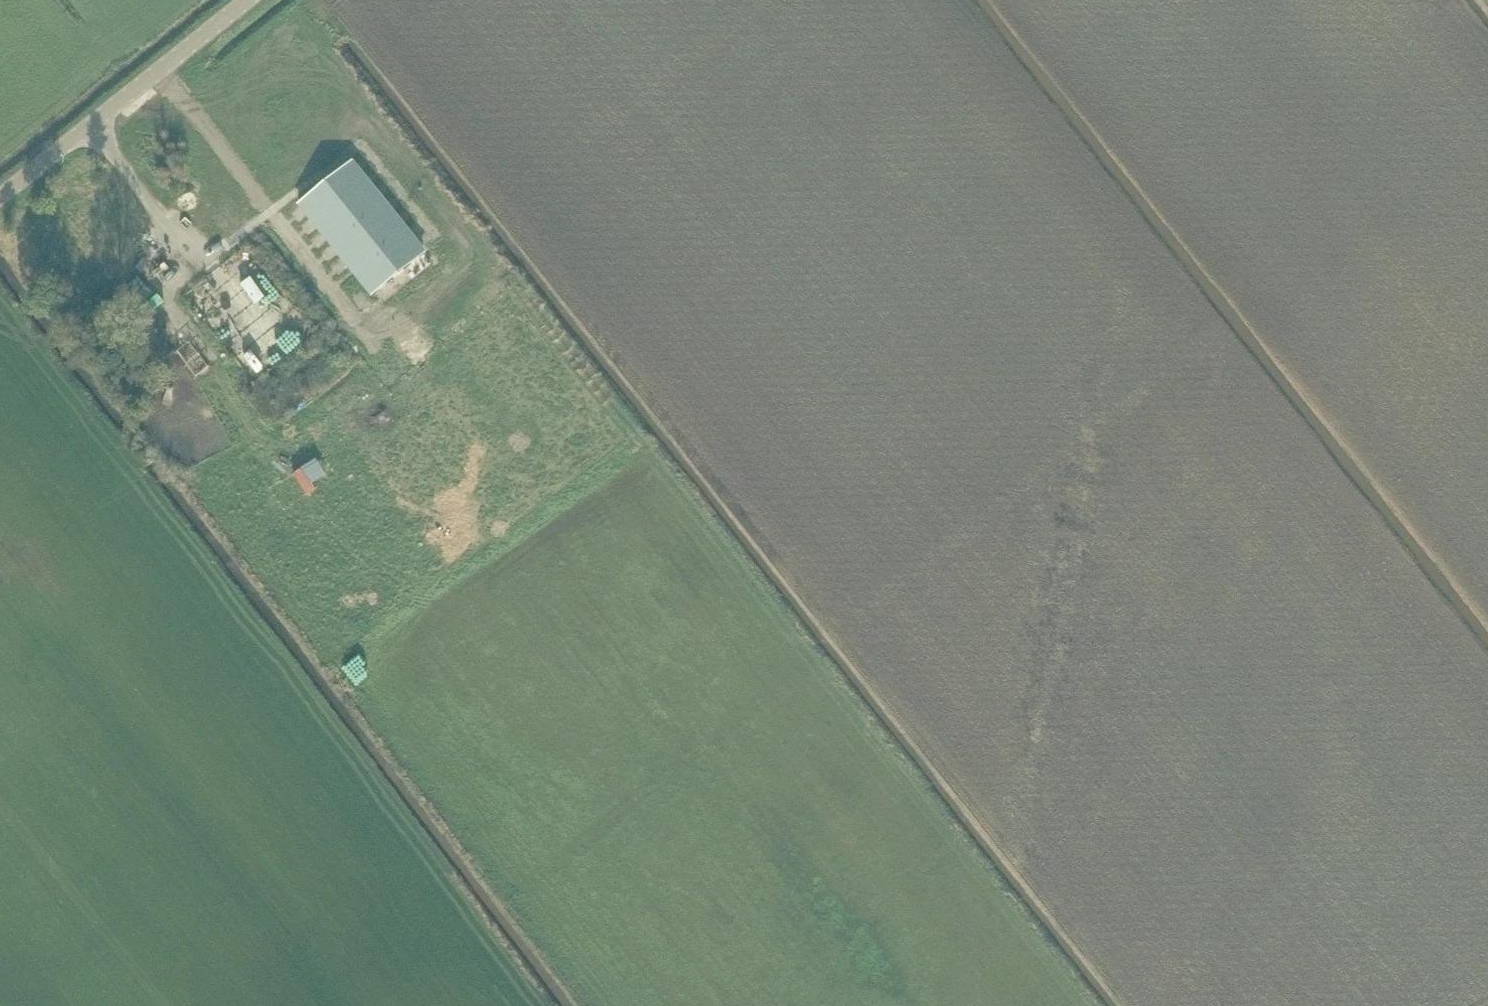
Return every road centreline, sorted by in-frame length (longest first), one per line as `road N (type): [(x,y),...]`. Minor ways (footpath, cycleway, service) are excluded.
road 1 (unclassified): [(0,197),(246,0)]

